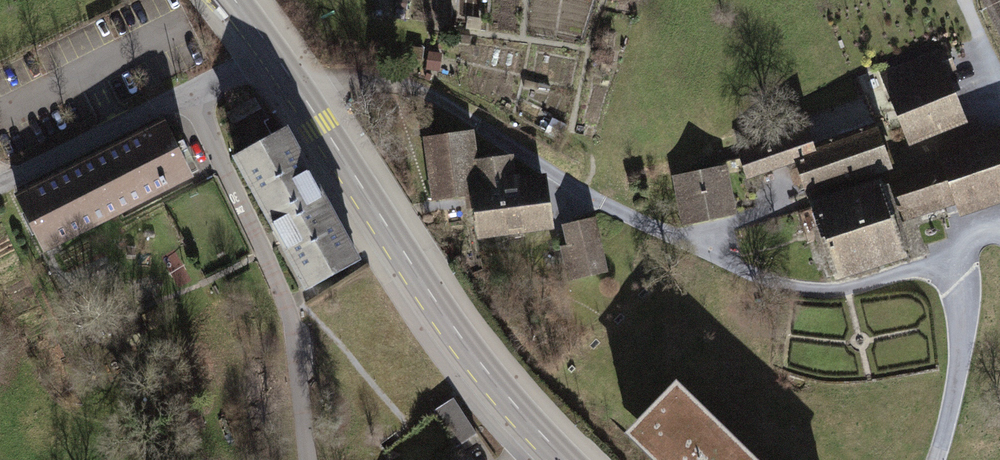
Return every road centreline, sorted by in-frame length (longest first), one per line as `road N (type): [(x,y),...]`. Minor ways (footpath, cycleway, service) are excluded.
road 1 (track): [(964,267),(825,293),(756,275),(625,217),(388,84),(309,94)]
road 2 (primary): [(276,47),(496,381),(569,459)]
road 3 (residential): [(311,459),(302,332),(197,93)]
road 4 (unclassified): [(197,93),(0,184)]

